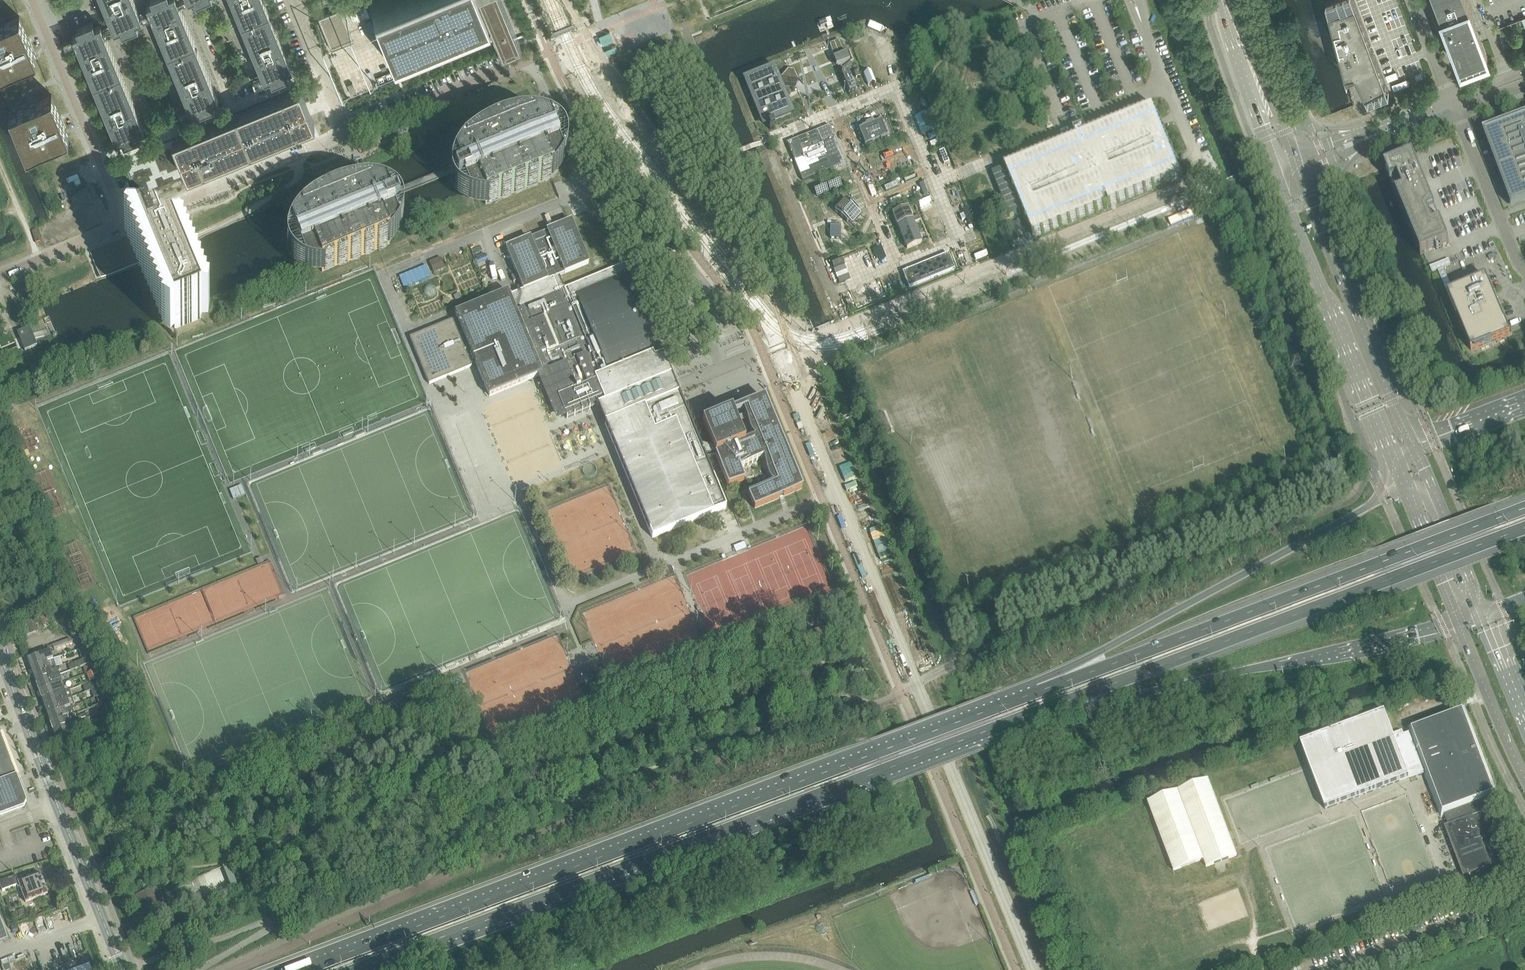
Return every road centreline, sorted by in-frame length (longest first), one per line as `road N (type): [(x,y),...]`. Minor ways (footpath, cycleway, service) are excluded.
road 1 (trunk): [(1040,690),(304,969)]
road 2 (trunk): [(358,969),(1054,708)]
road 3 (trunk): [(1524,508),(1040,690)]
road 4 (trunk): [(1054,708),(1524,529)]
road 5 (trunk): [(1400,487),(1162,614),(1040,690)]
road 6 (trunk): [(1054,708),(1457,625)]
road 7 (secondary): [(1278,170),(1400,487)]
road 8 (tertiary): [(122,969),(0,655)]
road 9 (secondary): [(1411,444),(1301,173)]
road 10 (residential): [(125,224),(345,135)]
road 11 (unclassified): [(1524,898),(1328,969)]
road 12 (residential): [(345,135),(532,59)]
road 13 (unclassified): [(1454,105),(1524,270)]
road 14 (unclassified): [(99,162),(32,0)]
road 15 (unclassified): [(1205,179),(1142,19)]
road 16 (tertiary): [(1457,625),(1524,782)]
road 17 (secondary): [(1400,487),(1457,625)]
road 18 (residential): [(99,162),(230,109)]
road 19 (residential): [(0,276),(125,224)]
road 20 (trunk): [(1524,397),(1411,444)]

